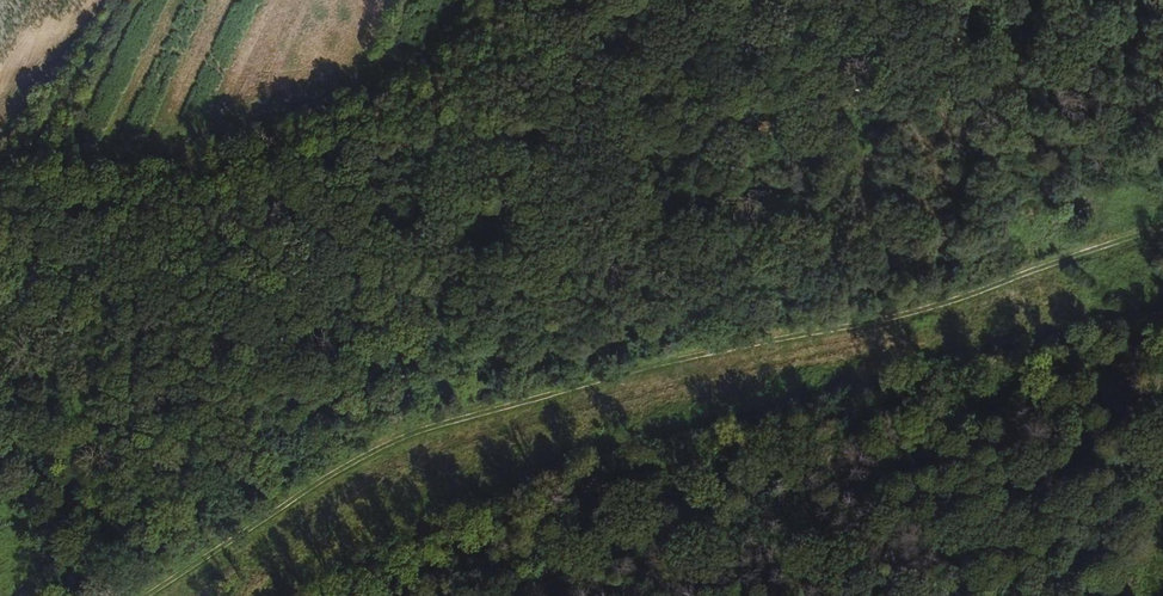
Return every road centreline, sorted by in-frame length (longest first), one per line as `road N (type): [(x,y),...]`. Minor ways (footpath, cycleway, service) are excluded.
road 1 (track): [(142,595),(401,439),(492,409),(952,303),(1162,231)]
road 2 (track): [(18,163),(190,141),(350,90),(502,70),(549,57),(639,0)]
road 3 (track): [(0,376),(26,327),(84,155)]
road 4 (track): [(119,0),(18,163)]

